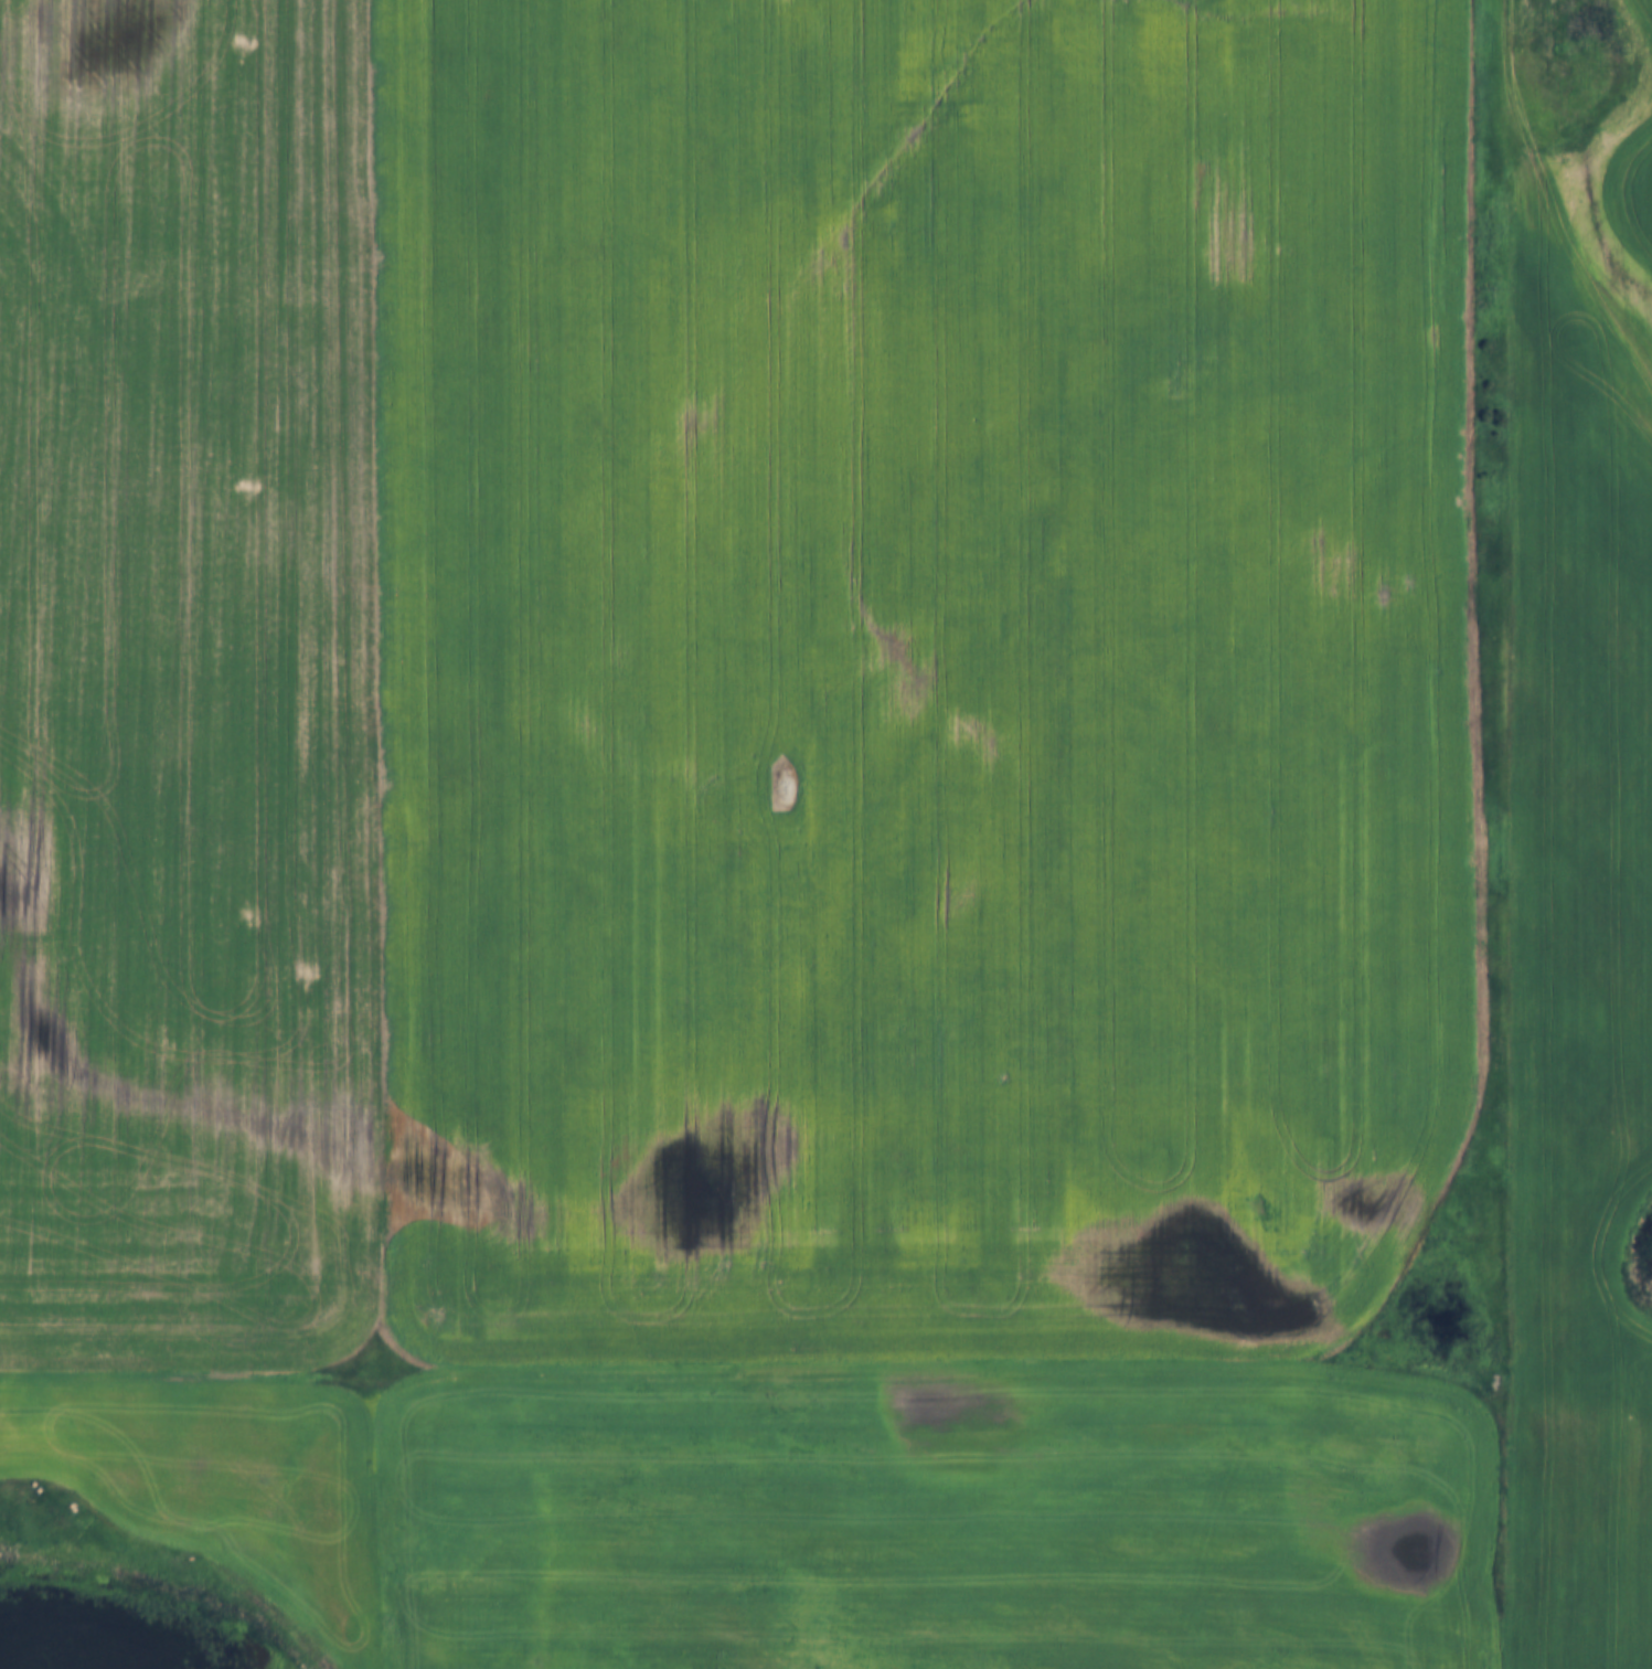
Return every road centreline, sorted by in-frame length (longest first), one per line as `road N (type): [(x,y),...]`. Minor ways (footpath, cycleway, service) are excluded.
road 1 (track): [(0,1367),(377,1372)]

